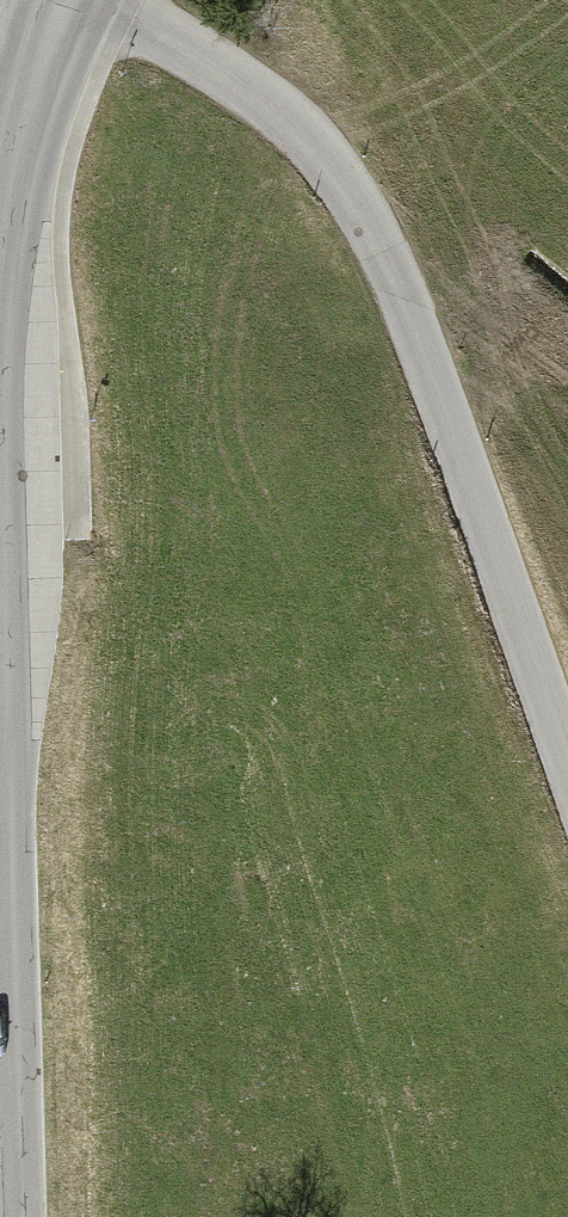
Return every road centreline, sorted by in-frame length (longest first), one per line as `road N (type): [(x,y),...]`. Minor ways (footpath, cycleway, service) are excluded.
road 1 (unclassified): [(567,759),(404,299),(351,193),(314,143),(222,69),(67,0)]
road 2 (tertiary): [(0,823),(10,1216)]
road 3 (tertiary): [(64,0),(17,129),(0,207)]

